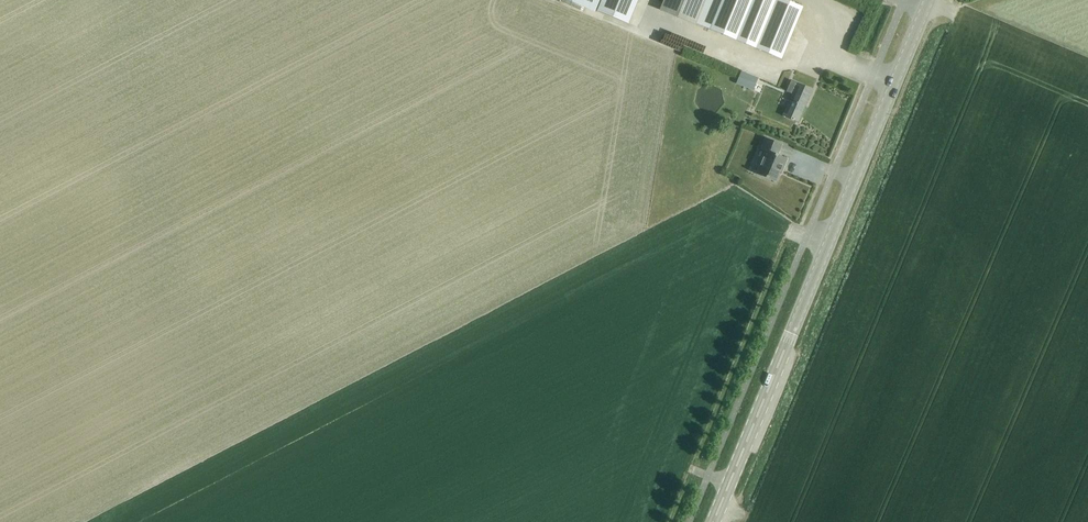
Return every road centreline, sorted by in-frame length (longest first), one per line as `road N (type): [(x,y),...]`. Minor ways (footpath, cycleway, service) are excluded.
road 1 (secondary): [(715,521),(929,0)]

